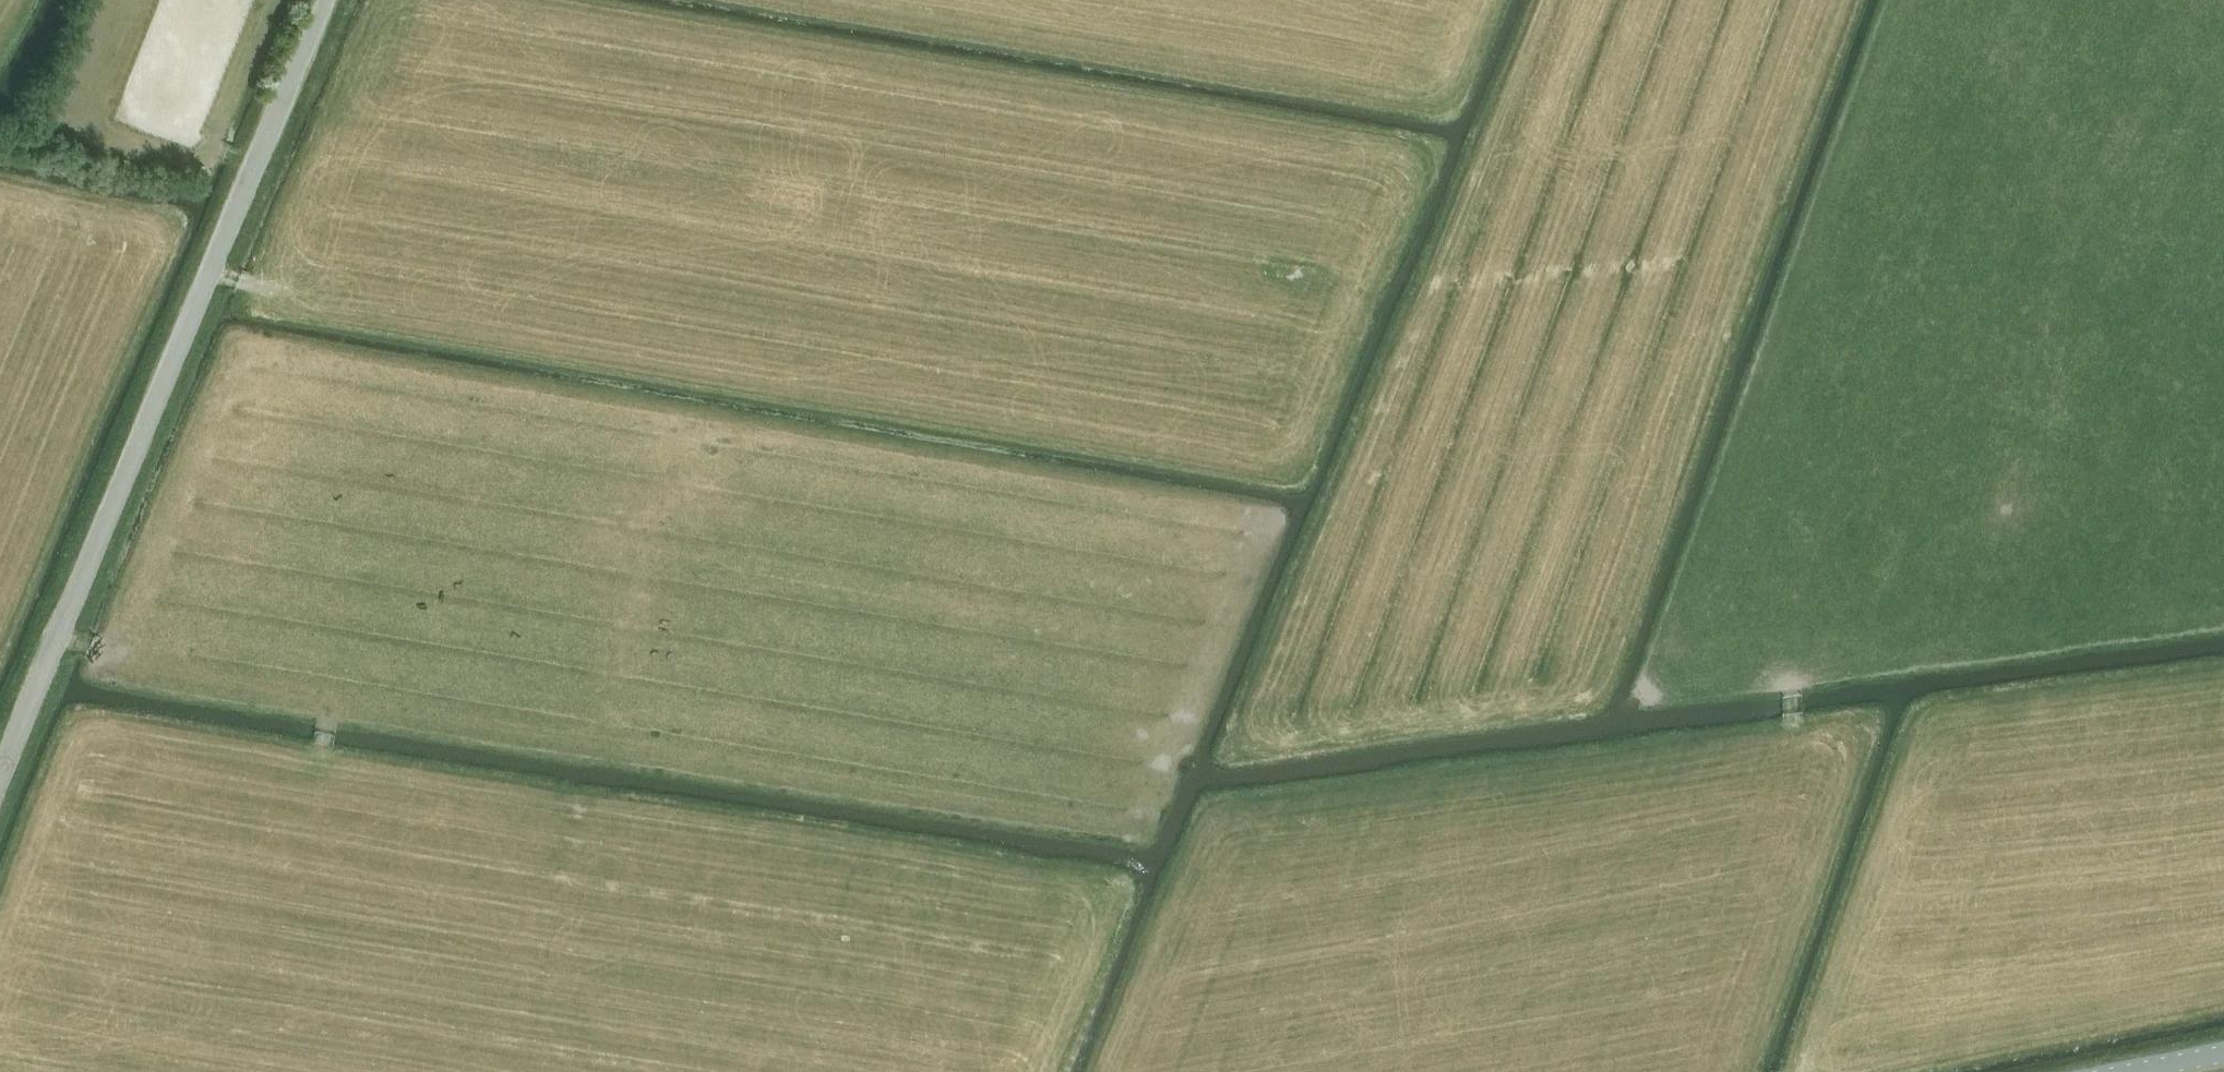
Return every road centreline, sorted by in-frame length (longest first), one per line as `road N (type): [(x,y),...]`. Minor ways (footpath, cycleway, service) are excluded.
road 1 (unclassified): [(0,776),(328,0)]

